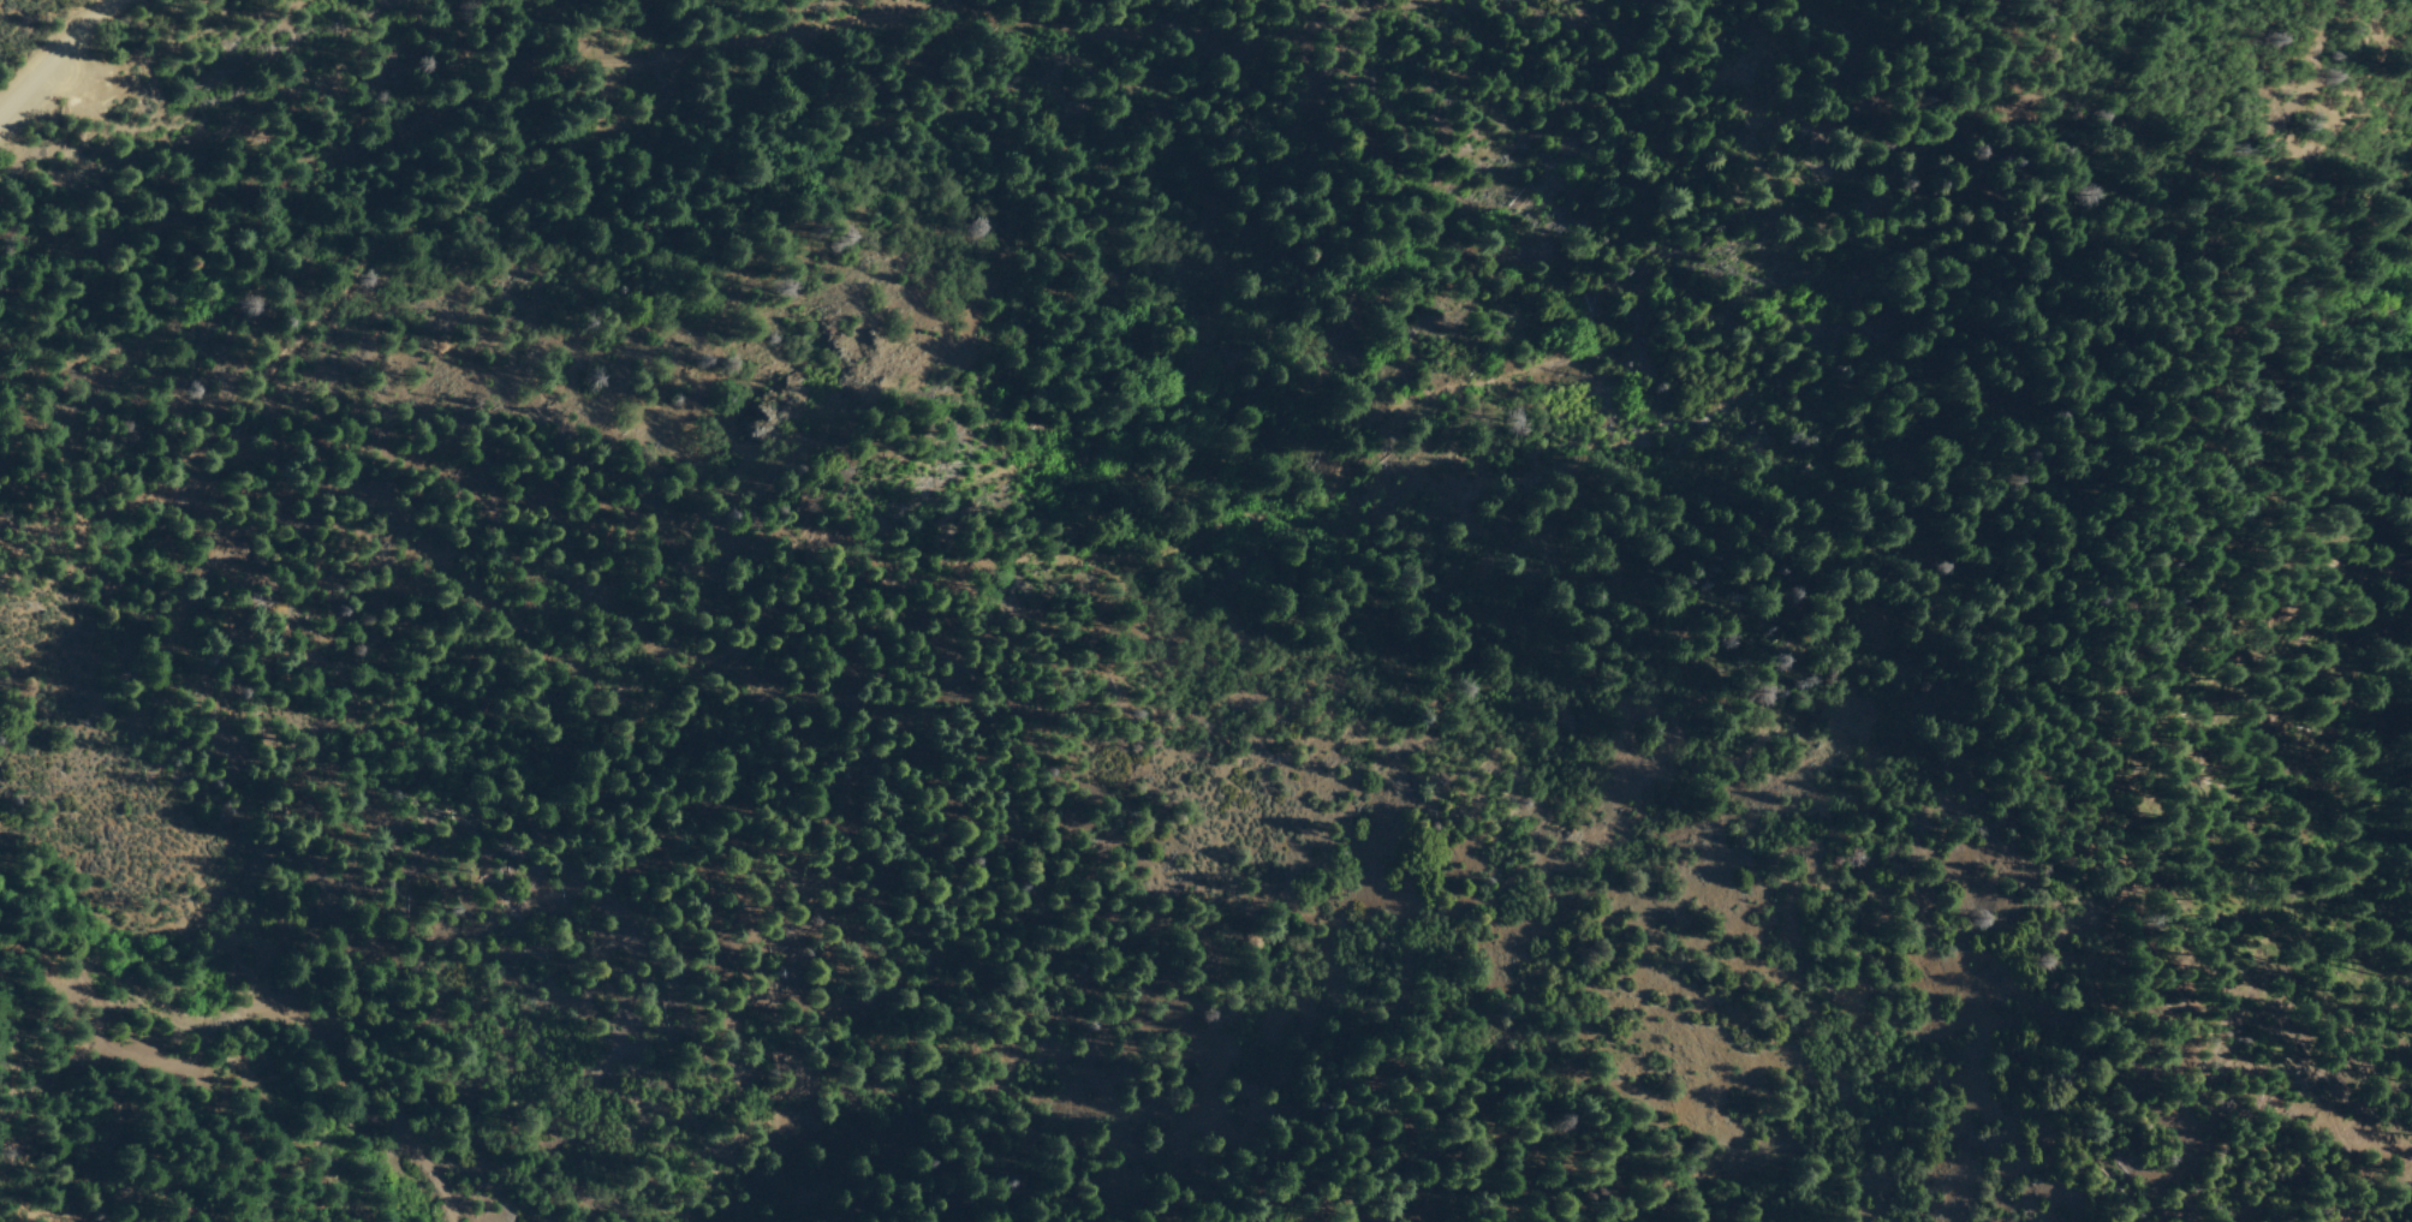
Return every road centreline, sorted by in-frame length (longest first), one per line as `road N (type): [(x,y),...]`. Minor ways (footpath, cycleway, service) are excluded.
road 1 (track): [(0,869),(184,954),(268,1003),(327,1057),(445,1221)]
road 2 (tertiary): [(123,0),(0,111)]

